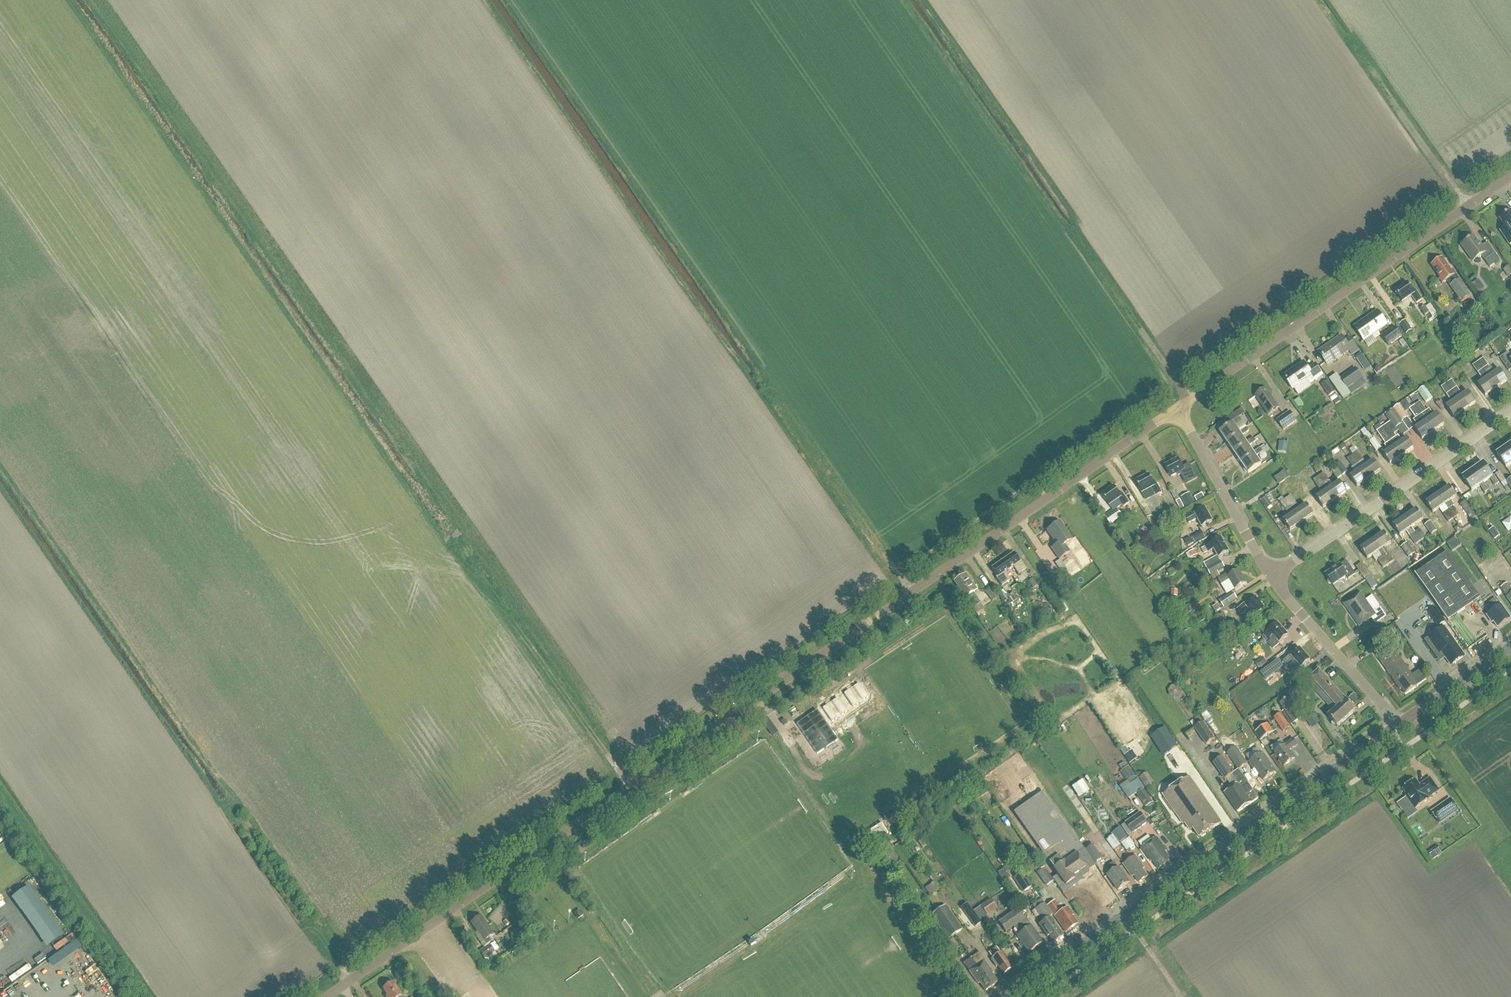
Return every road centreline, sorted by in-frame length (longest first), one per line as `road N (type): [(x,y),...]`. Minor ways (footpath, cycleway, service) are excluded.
road 1 (residential): [(326,996),(1179,408)]
road 2 (tertiary): [(1005,996),(1396,726)]
road 3 (residential): [(1179,408),(1510,178)]
road 4 (residential): [(1271,577),(1510,412)]
road 5 (residential): [(1396,726),(1271,577)]
road 6 (residential): [(1271,577),(1179,408)]
road 7 (tertiary): [(1396,726),(1510,646)]

